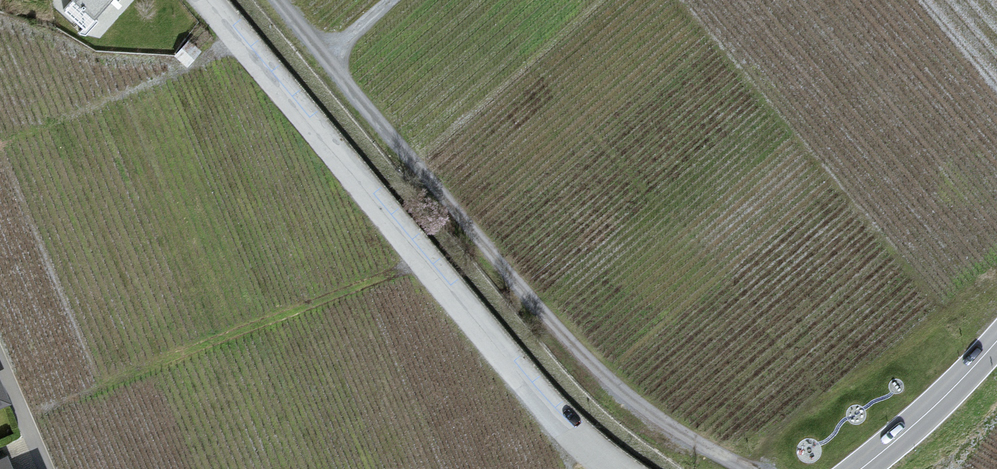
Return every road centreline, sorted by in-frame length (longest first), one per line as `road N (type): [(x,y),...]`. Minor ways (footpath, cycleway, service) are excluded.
road 1 (track): [(743,468),(611,384),(280,0)]
road 2 (residential): [(606,468),(206,0)]
road 3 (secondary): [(860,468),(996,342)]

